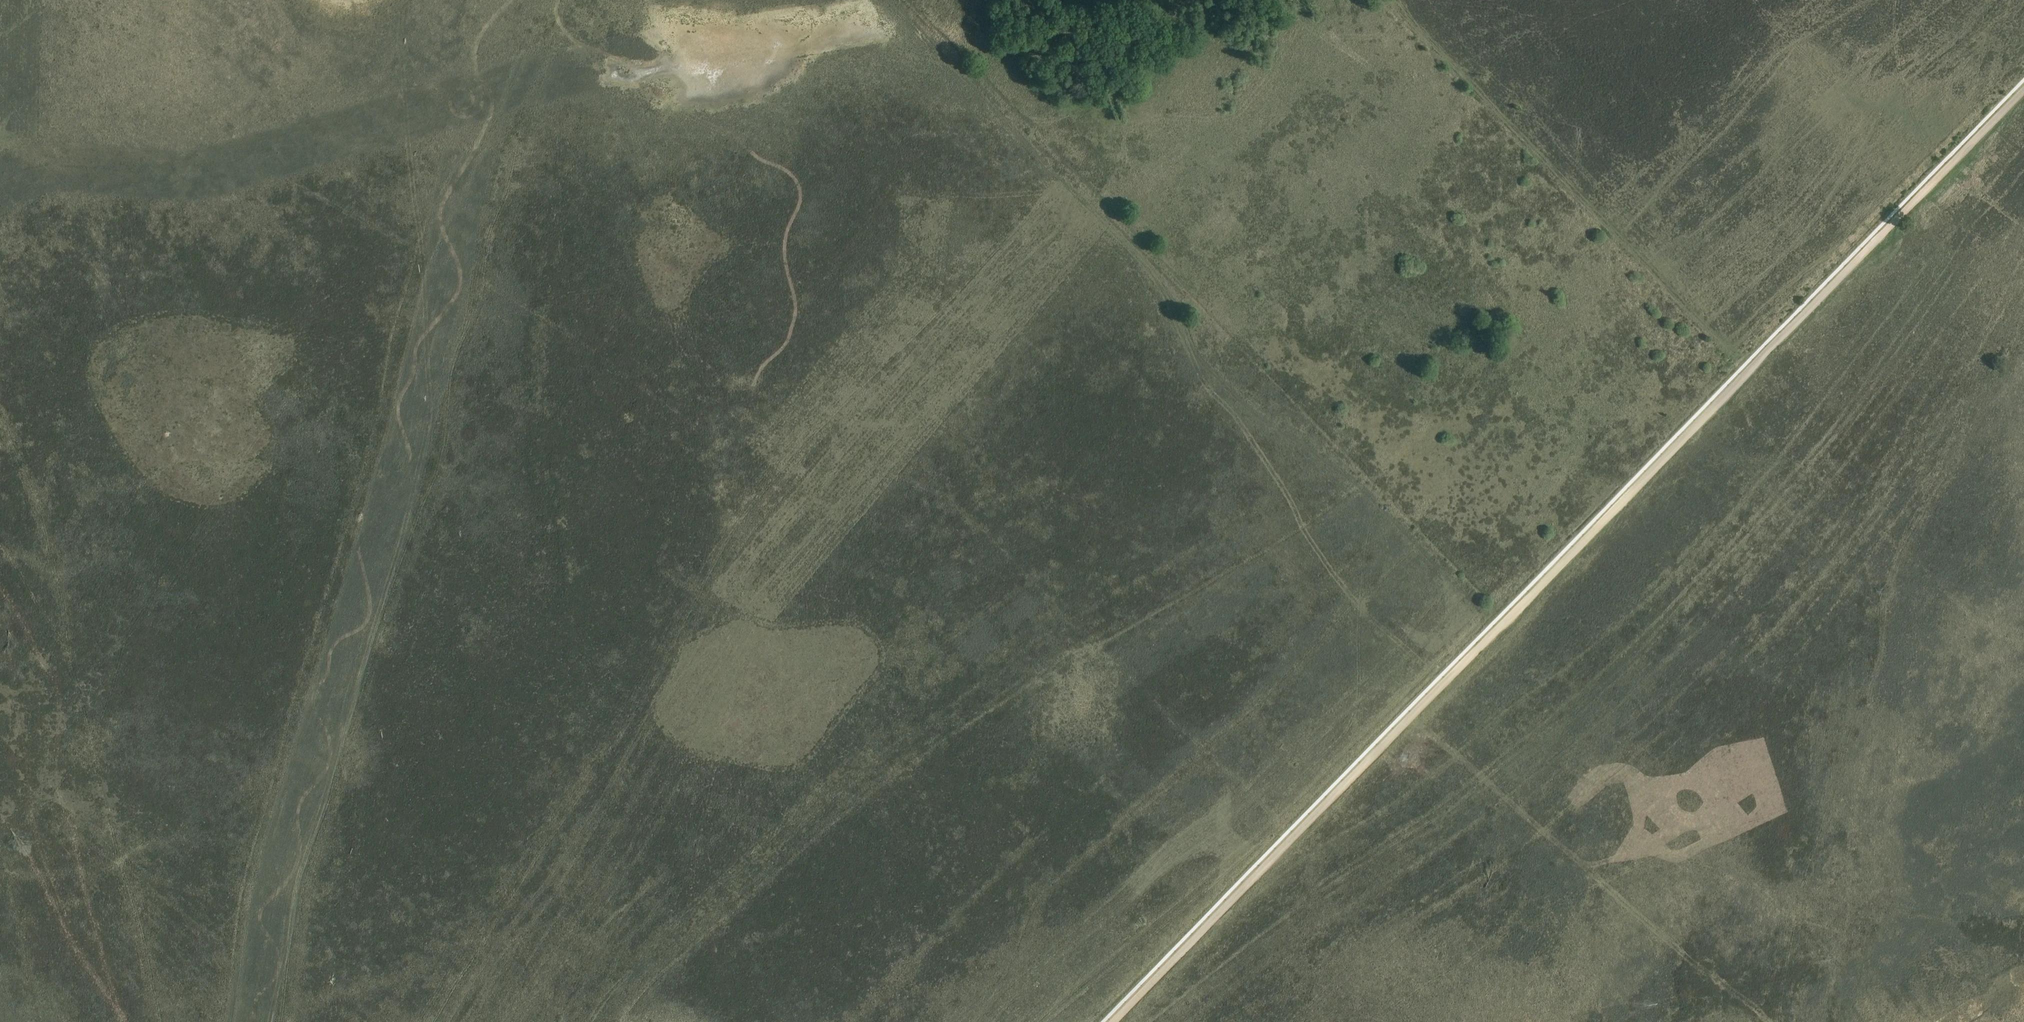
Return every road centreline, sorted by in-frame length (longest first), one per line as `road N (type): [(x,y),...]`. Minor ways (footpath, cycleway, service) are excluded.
road 1 (track): [(1112,1021),(2023,90)]

